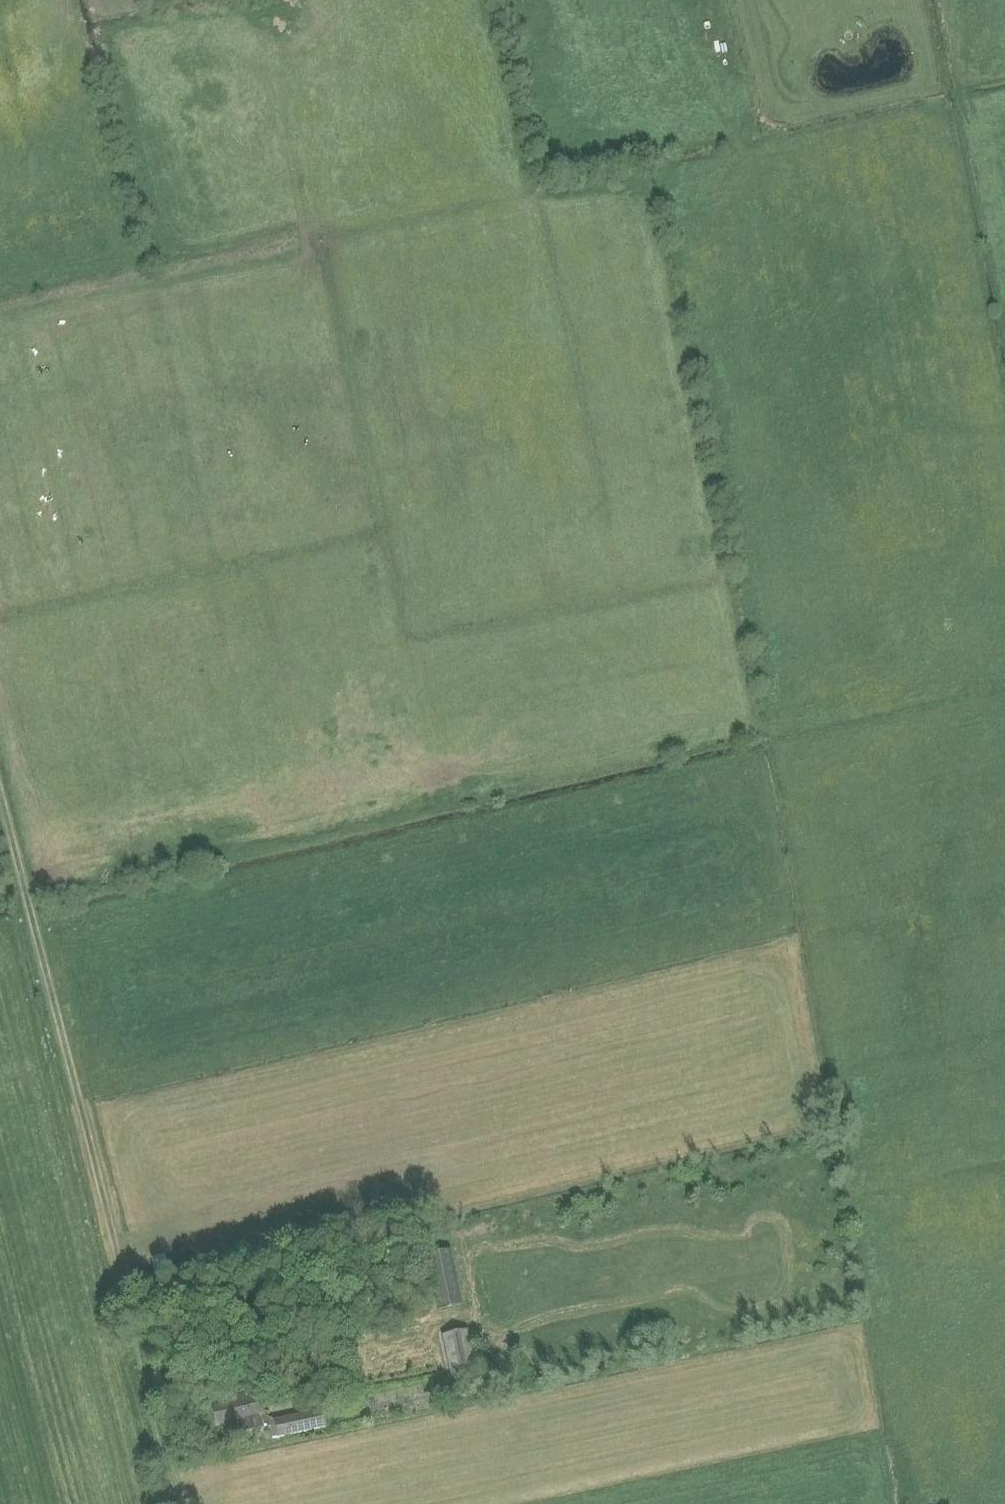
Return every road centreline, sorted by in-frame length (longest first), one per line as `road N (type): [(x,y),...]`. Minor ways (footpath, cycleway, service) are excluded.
road 1 (track): [(0,796),(134,1339)]

